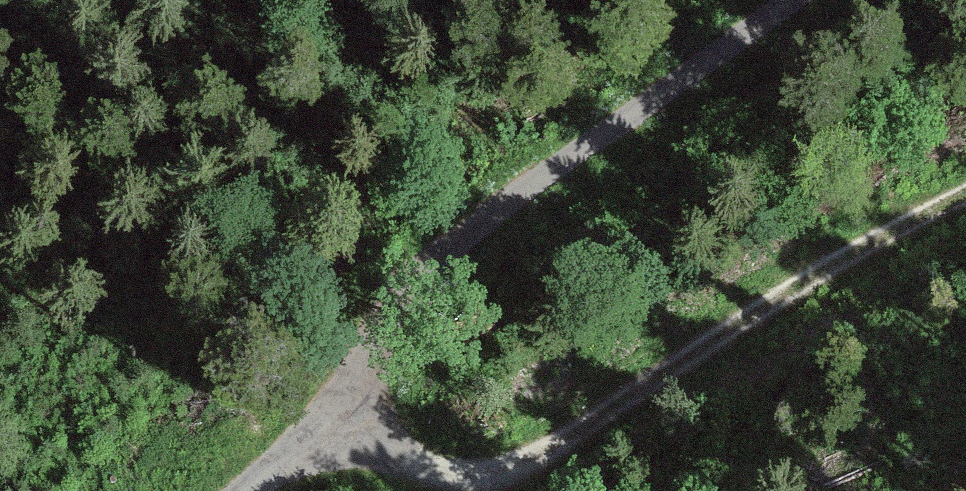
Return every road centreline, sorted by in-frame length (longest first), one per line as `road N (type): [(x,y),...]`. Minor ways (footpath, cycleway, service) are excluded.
road 1 (unclassified): [(812,0),(512,203),(454,254),(391,322),(375,366),(375,424),(257,490)]
road 2 (track): [(965,200),(791,299),(560,453),(505,471),(454,475),(375,424)]

